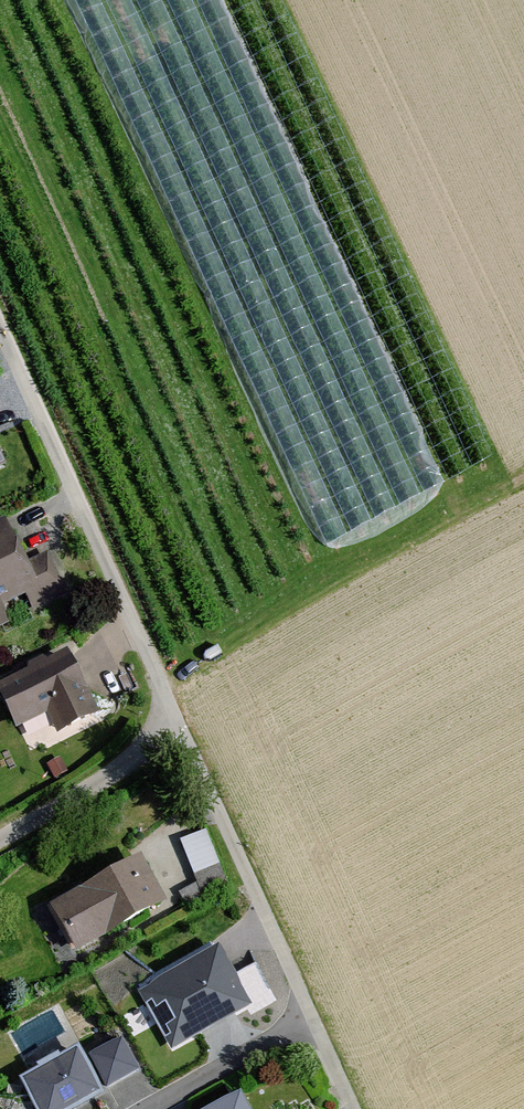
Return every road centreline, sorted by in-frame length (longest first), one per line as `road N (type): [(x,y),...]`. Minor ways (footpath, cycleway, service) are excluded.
road 1 (residential): [(350,1108),(0,338)]
road 2 (track): [(165,696),(211,654),(523,477)]

